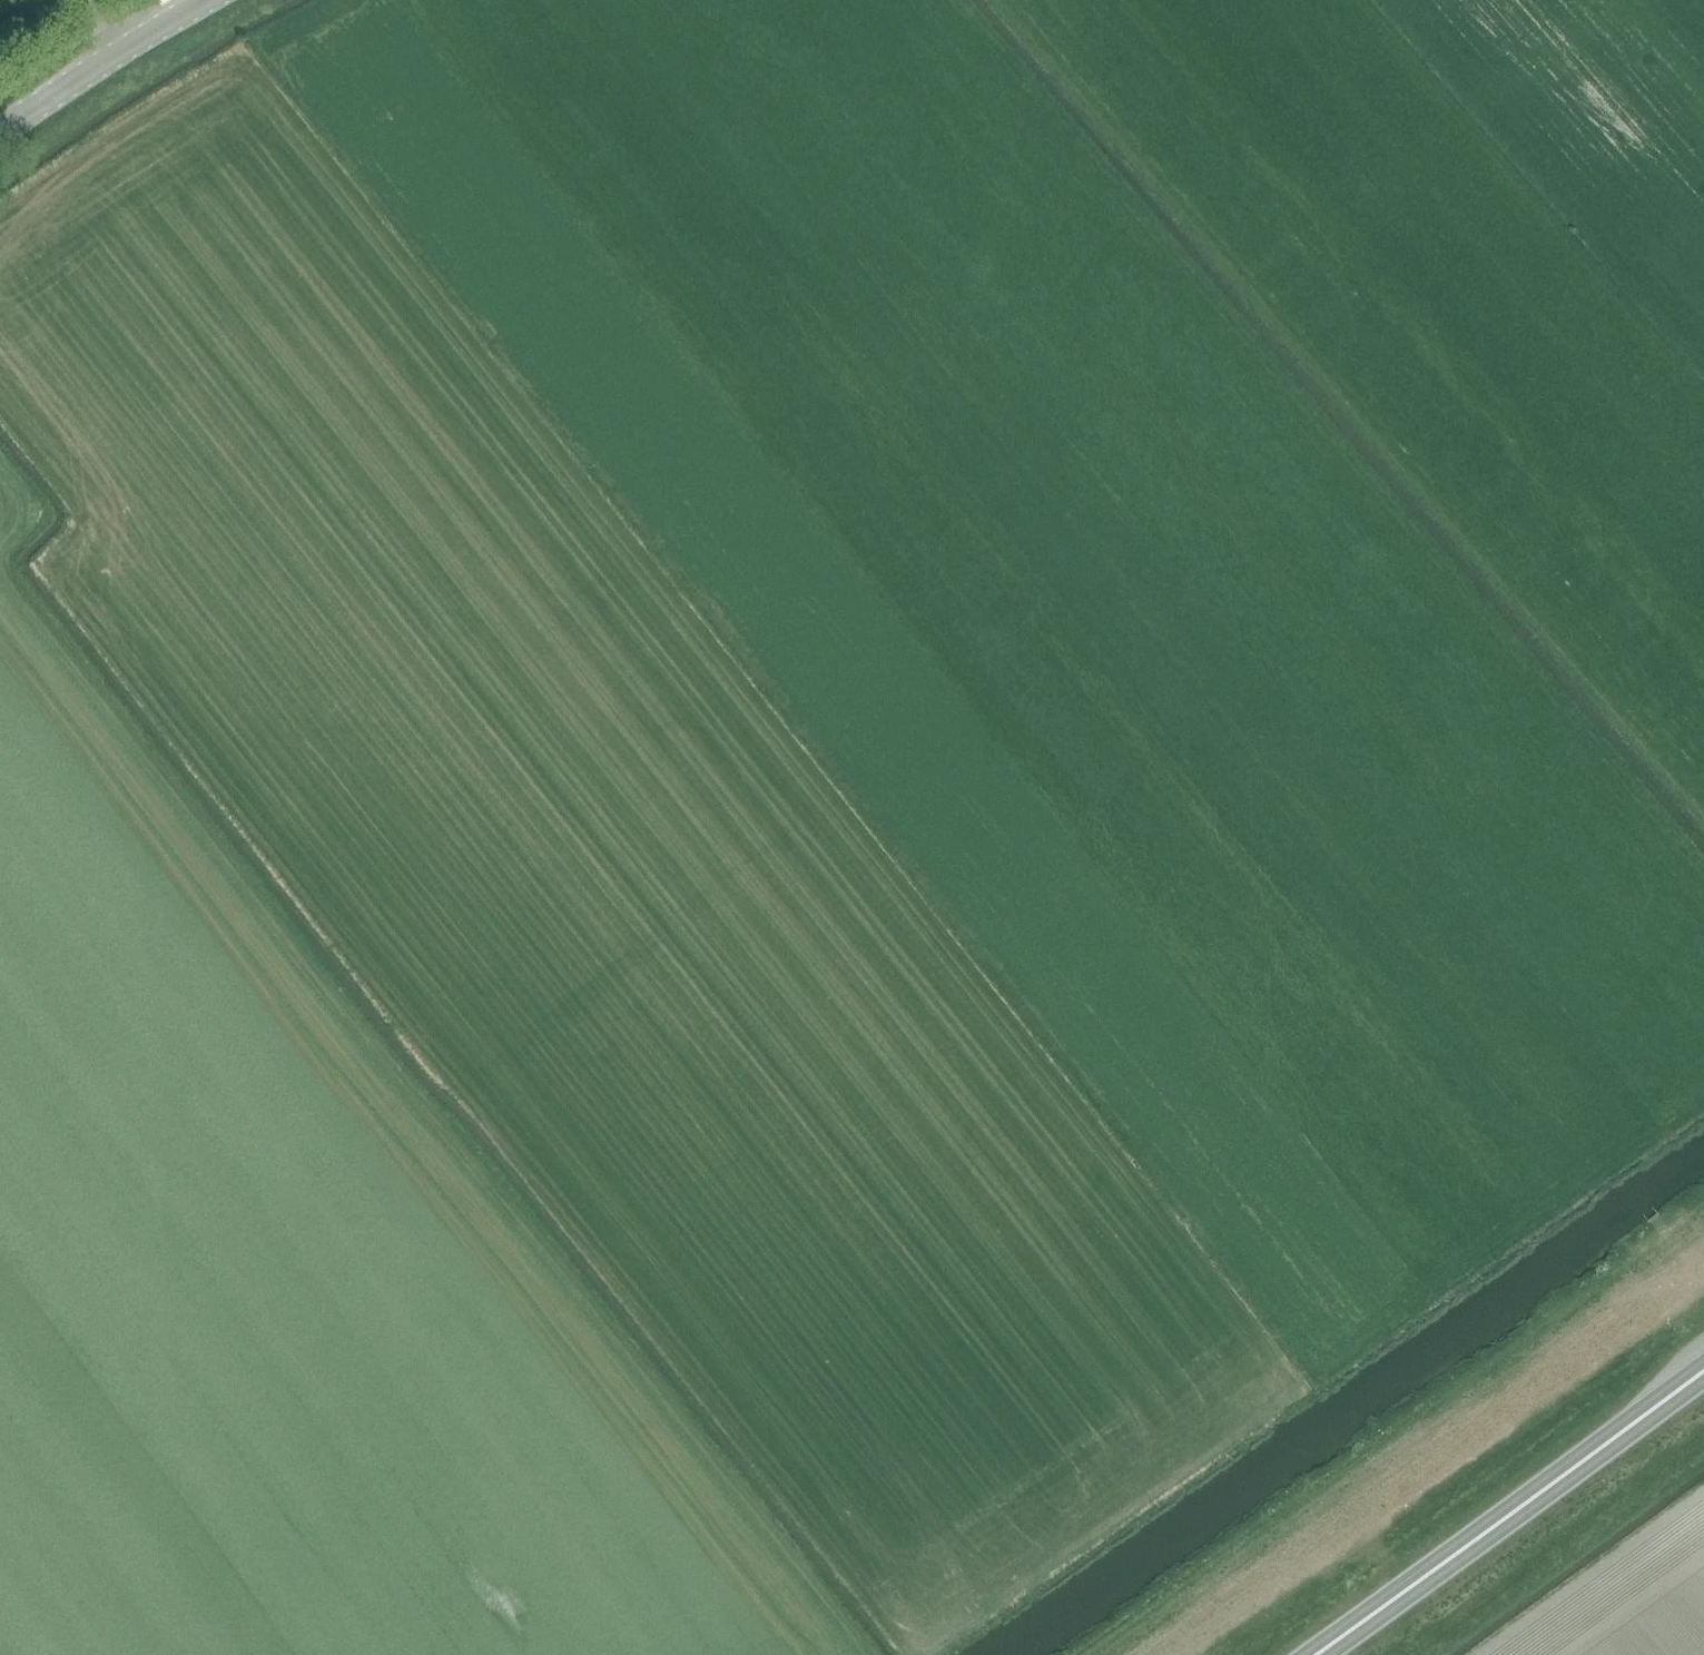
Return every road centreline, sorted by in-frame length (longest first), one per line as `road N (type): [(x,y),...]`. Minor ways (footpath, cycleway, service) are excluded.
road 1 (trunk): [(1315,1654),(1703,1370)]
road 2 (tertiary): [(0,134),(205,0)]

